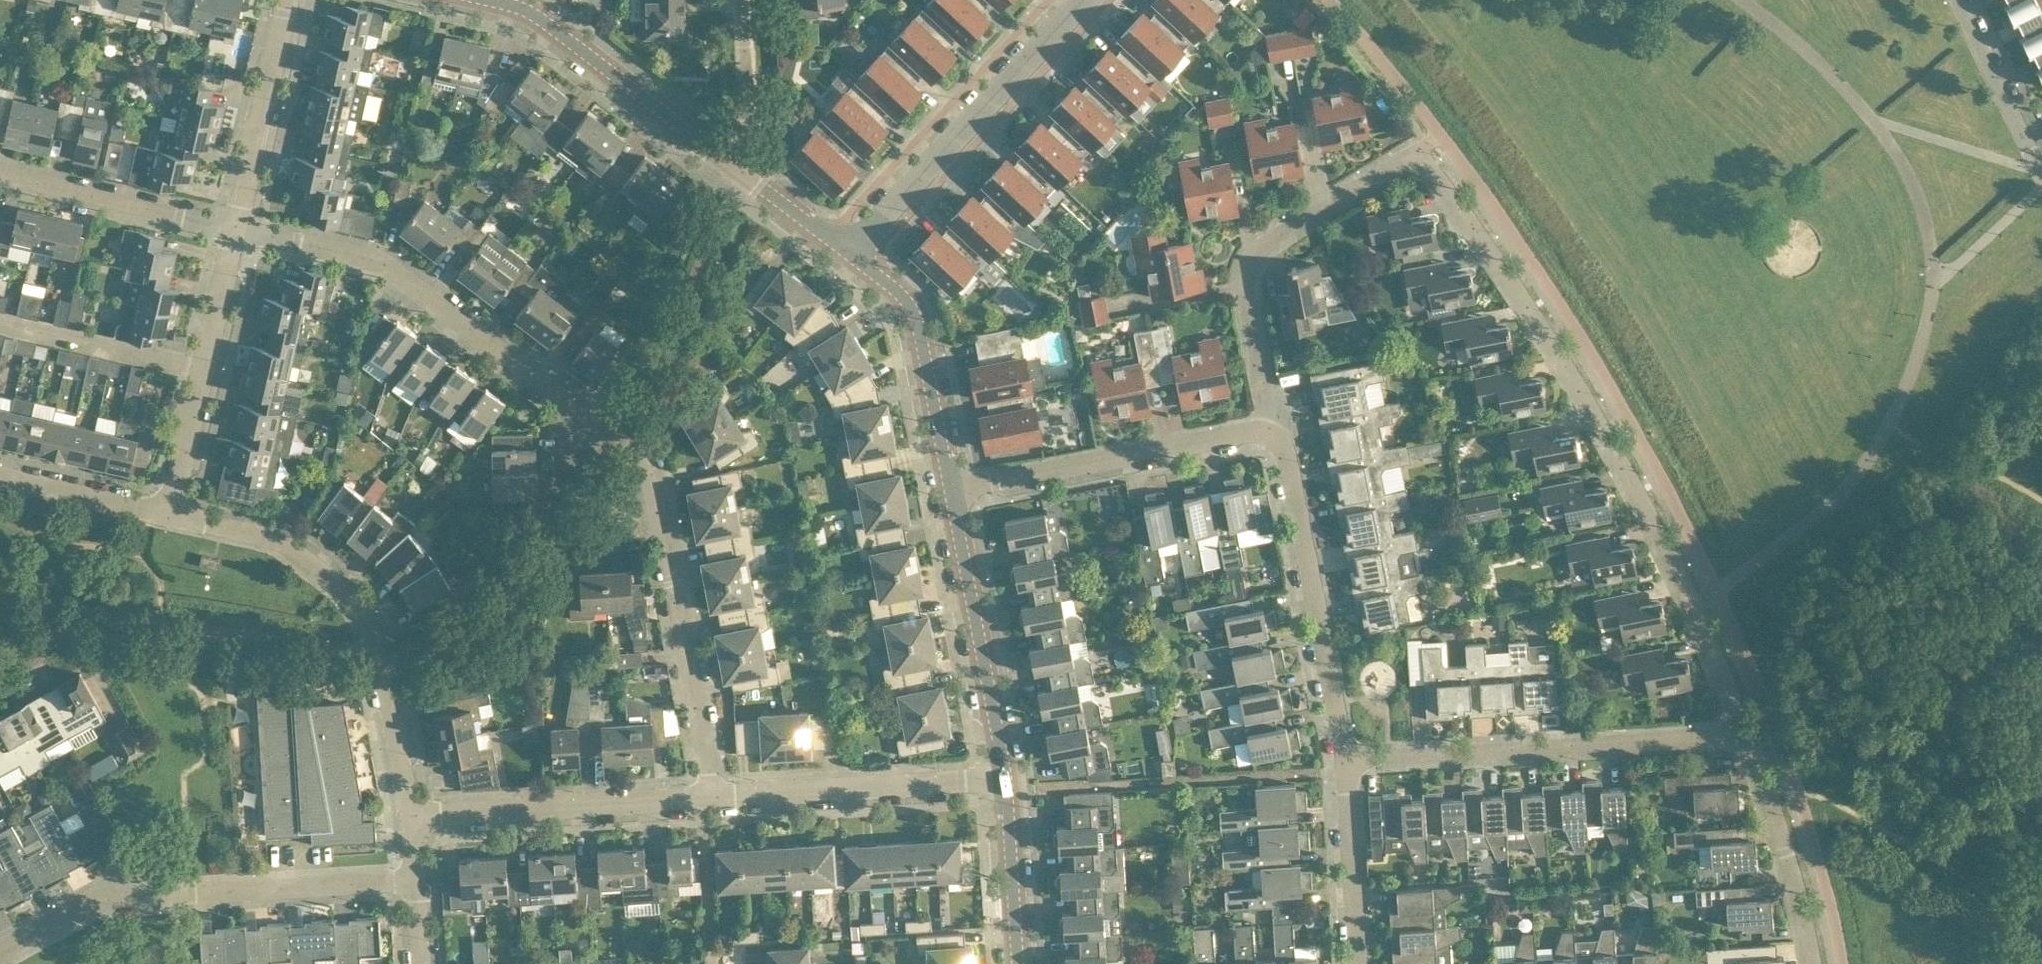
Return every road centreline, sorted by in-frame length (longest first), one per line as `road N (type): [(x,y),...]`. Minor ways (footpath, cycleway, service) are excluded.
road 1 (residential): [(1745,735),(1607,442),(1430,165),(1404,162),(1248,262),(1240,298),(1271,406),(1261,431)]
road 2 (residential): [(241,225),(365,252),(644,462),(712,798)]
road 3 (residential): [(0,952),(119,889),(414,879)]
road 4 (residential): [(1347,762),(1745,735)]
road 5 (residential): [(0,657),(73,621),(143,619),(378,653)]
road 6 (residential): [(1347,762),(1285,444),(1261,431)]
road 7 (tertiary): [(851,251),(1085,0)]
road 8 (residential): [(1261,431),(950,486)]
road 9 (tertiary): [(490,0),(526,8),(742,168)]
road 10 (residential): [(409,816),(712,798)]
road 11 (residential): [(174,513),(241,225)]
road 12 (residential): [(712,798),(1006,774)]
road 13 (tertiary): [(950,486),(1006,774)]
road 14 (tertiary): [(851,251),(905,300),(921,339),(950,486)]
road 15 (residential): [(378,653),(352,594),(275,539),(174,513)]
road 16 (residential): [(0,173),(241,225)]
road 17 (residential): [(1812,963),(1745,735)]
road 18 (residential): [(241,225),(291,0)]
road 19 (residential): [(1359,963),(1347,762)]
road 20 (residential): [(2041,172),(1956,0)]
road 21 (tertiary): [(1006,774),(1017,963)]
road 22 (residential): [(174,513),(0,471)]
road 23 (residential): [(742,168),(755,87),(752,0)]
road 24 (residential): [(409,816),(378,653)]
road 25 (tertiary): [(742,168),(851,251)]

